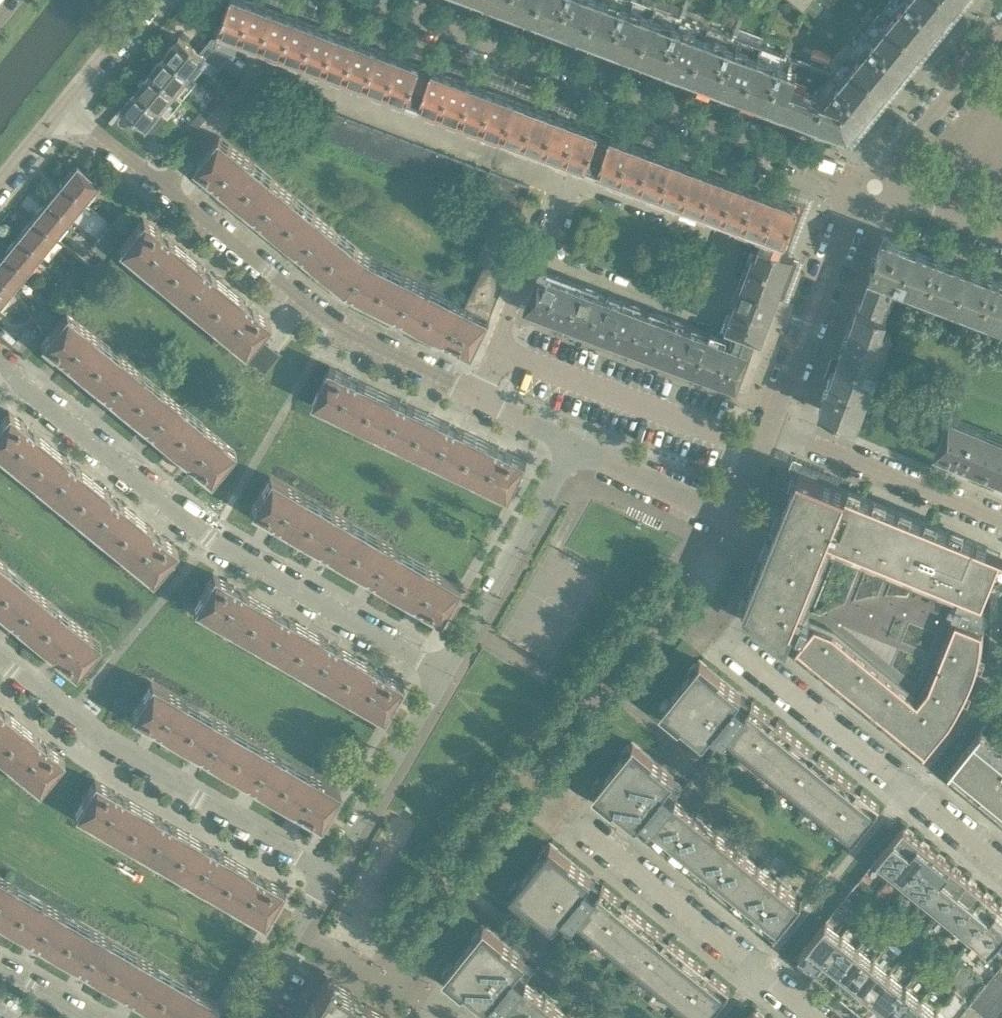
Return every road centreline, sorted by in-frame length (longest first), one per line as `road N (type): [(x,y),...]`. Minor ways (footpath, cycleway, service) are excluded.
road 1 (residential): [(442,672),(211,538),(34,395),(0,357)]
road 2 (residential): [(872,186),(373,0)]
road 3 (residential): [(163,190),(266,63),(568,177)]
road 4 (residential): [(568,177),(740,236),(708,318),(531,253)]
road 5 (residential): [(329,873),(108,746),(0,661)]
road 6 (residential): [(476,395),(333,323),(163,190)]
road 7 (residential): [(824,1017),(536,787)]
road 8 (residential): [(1001,864),(719,633)]
road 9 (residential): [(769,425),(843,227),(872,186)]
road 10 (residential): [(572,447),(442,672)]
road 11 (residential): [(1001,519),(769,425)]
road 12 (residential): [(442,672),(329,873)]
road 13 (residential): [(872,186),(1001,31)]
road 14 (residential): [(732,515),(572,447)]
road 15 (residential): [(476,395),(531,253)]
road 16 (tertiary): [(63,110),(152,0)]
road 17 (residential): [(1001,234),(872,186)]
road 18 (residential): [(163,190),(63,110)]

